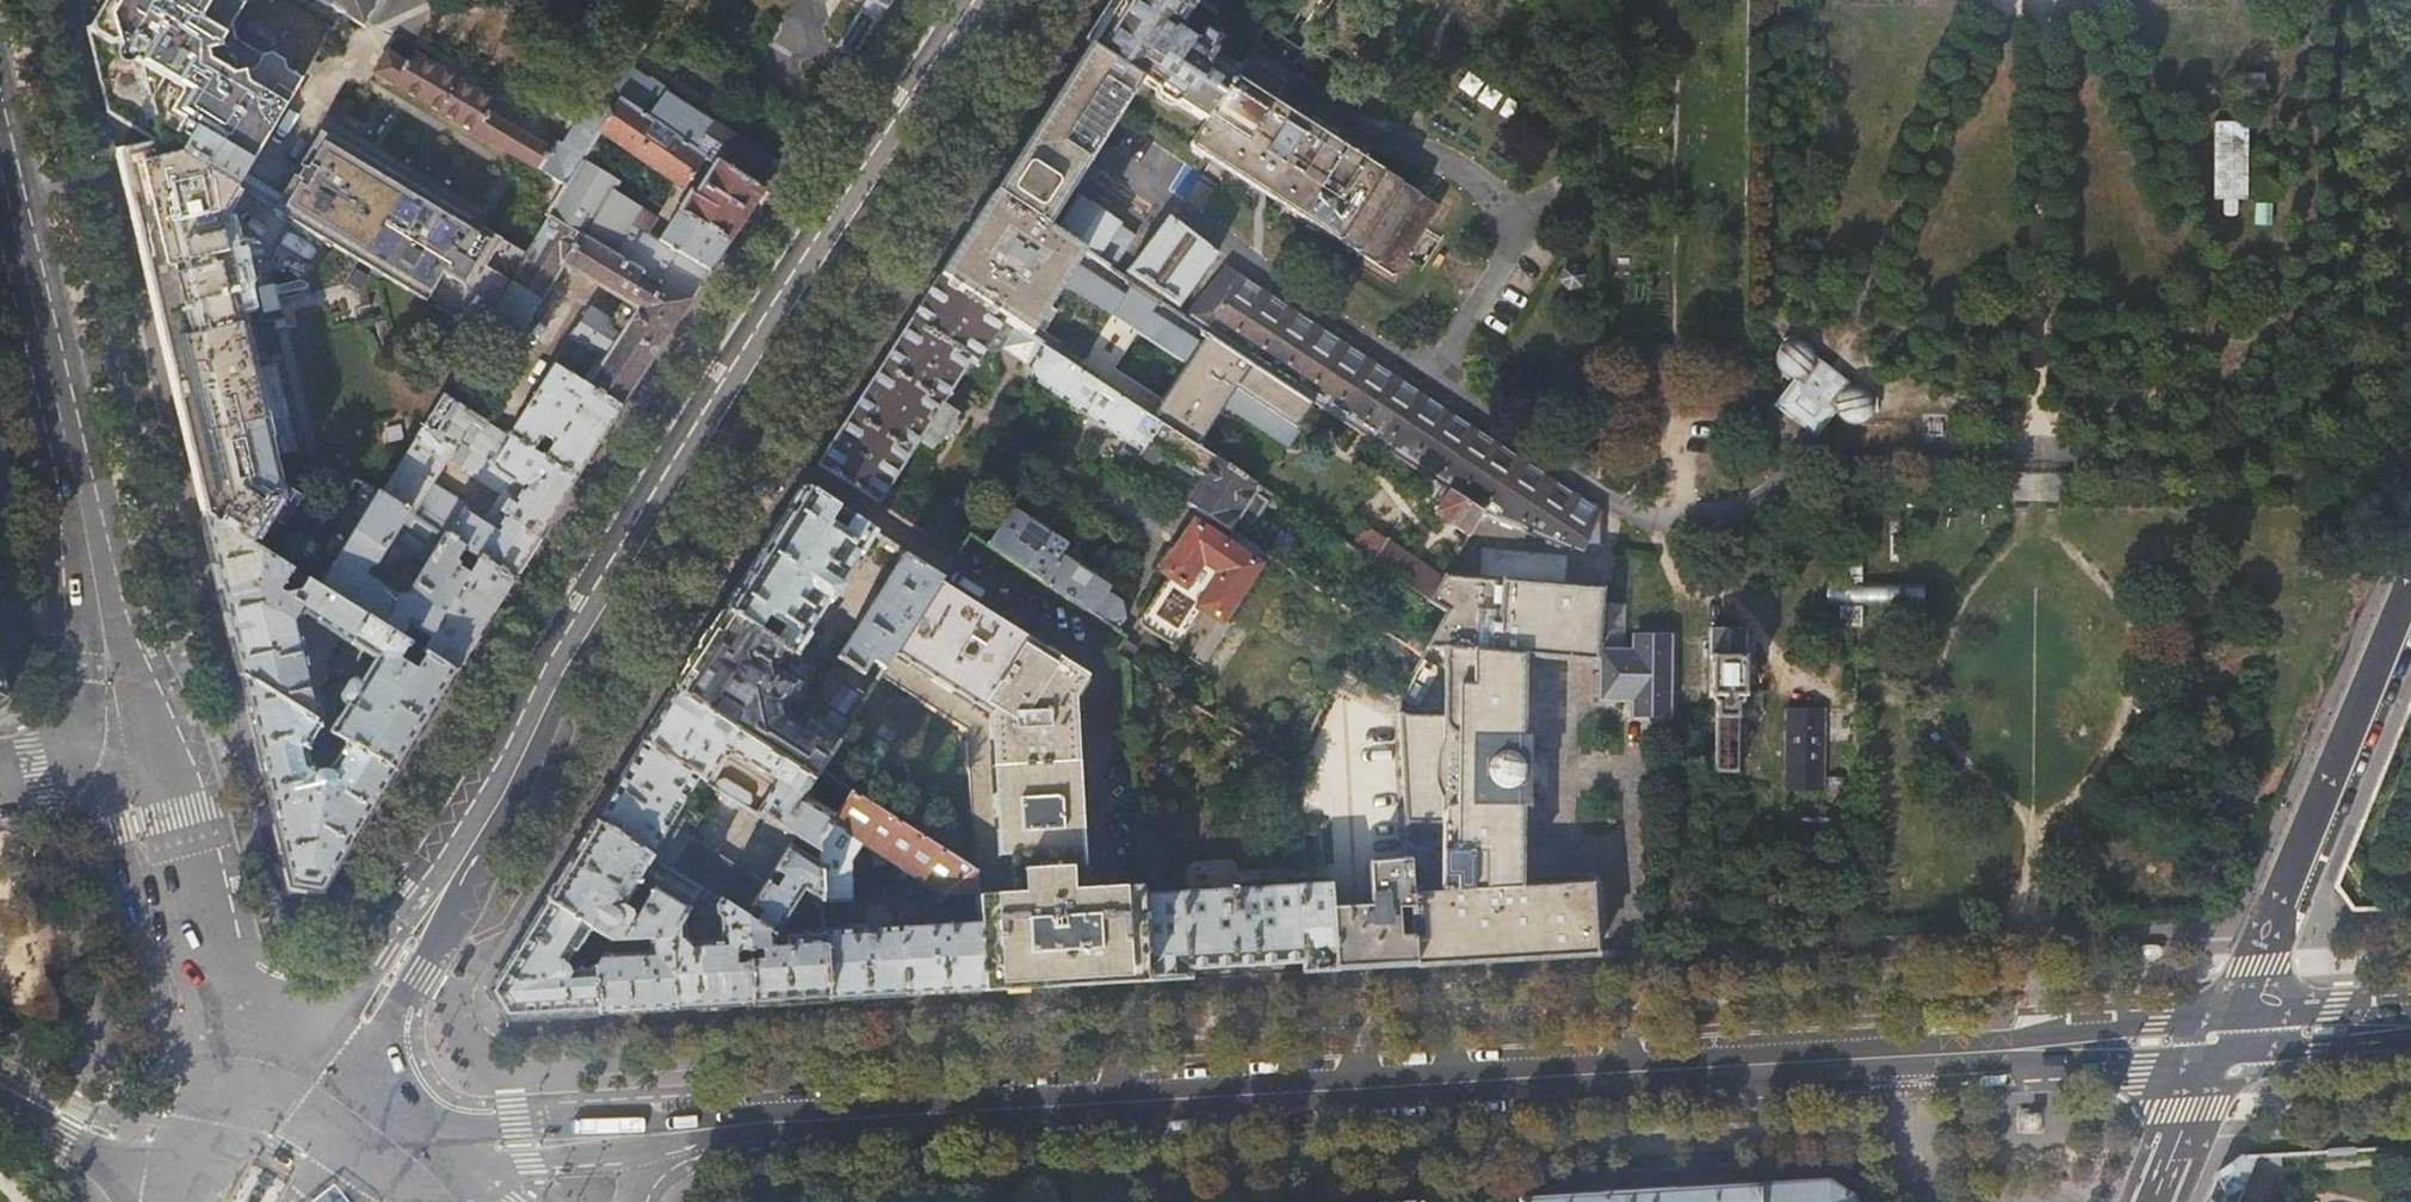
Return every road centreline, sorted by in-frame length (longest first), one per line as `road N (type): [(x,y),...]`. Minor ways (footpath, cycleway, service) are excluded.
road 1 (secondary): [(2224,1037),(686,1123)]
road 2 (primary): [(321,1072),(460,870),(552,695),(985,0)]
road 3 (secondary): [(0,183),(131,729)]
road 4 (residential): [(2224,1037),(2410,581)]
road 5 (primary): [(321,1072),(255,1037),(235,1009),(189,848)]
road 6 (secondary): [(686,1123),(417,1133)]
road 7 (secondary): [(2410,1026),(2224,1037)]
road 8 (secondary): [(2224,1037),(2152,1201)]
road 9 (secondary): [(189,848),(131,729)]

